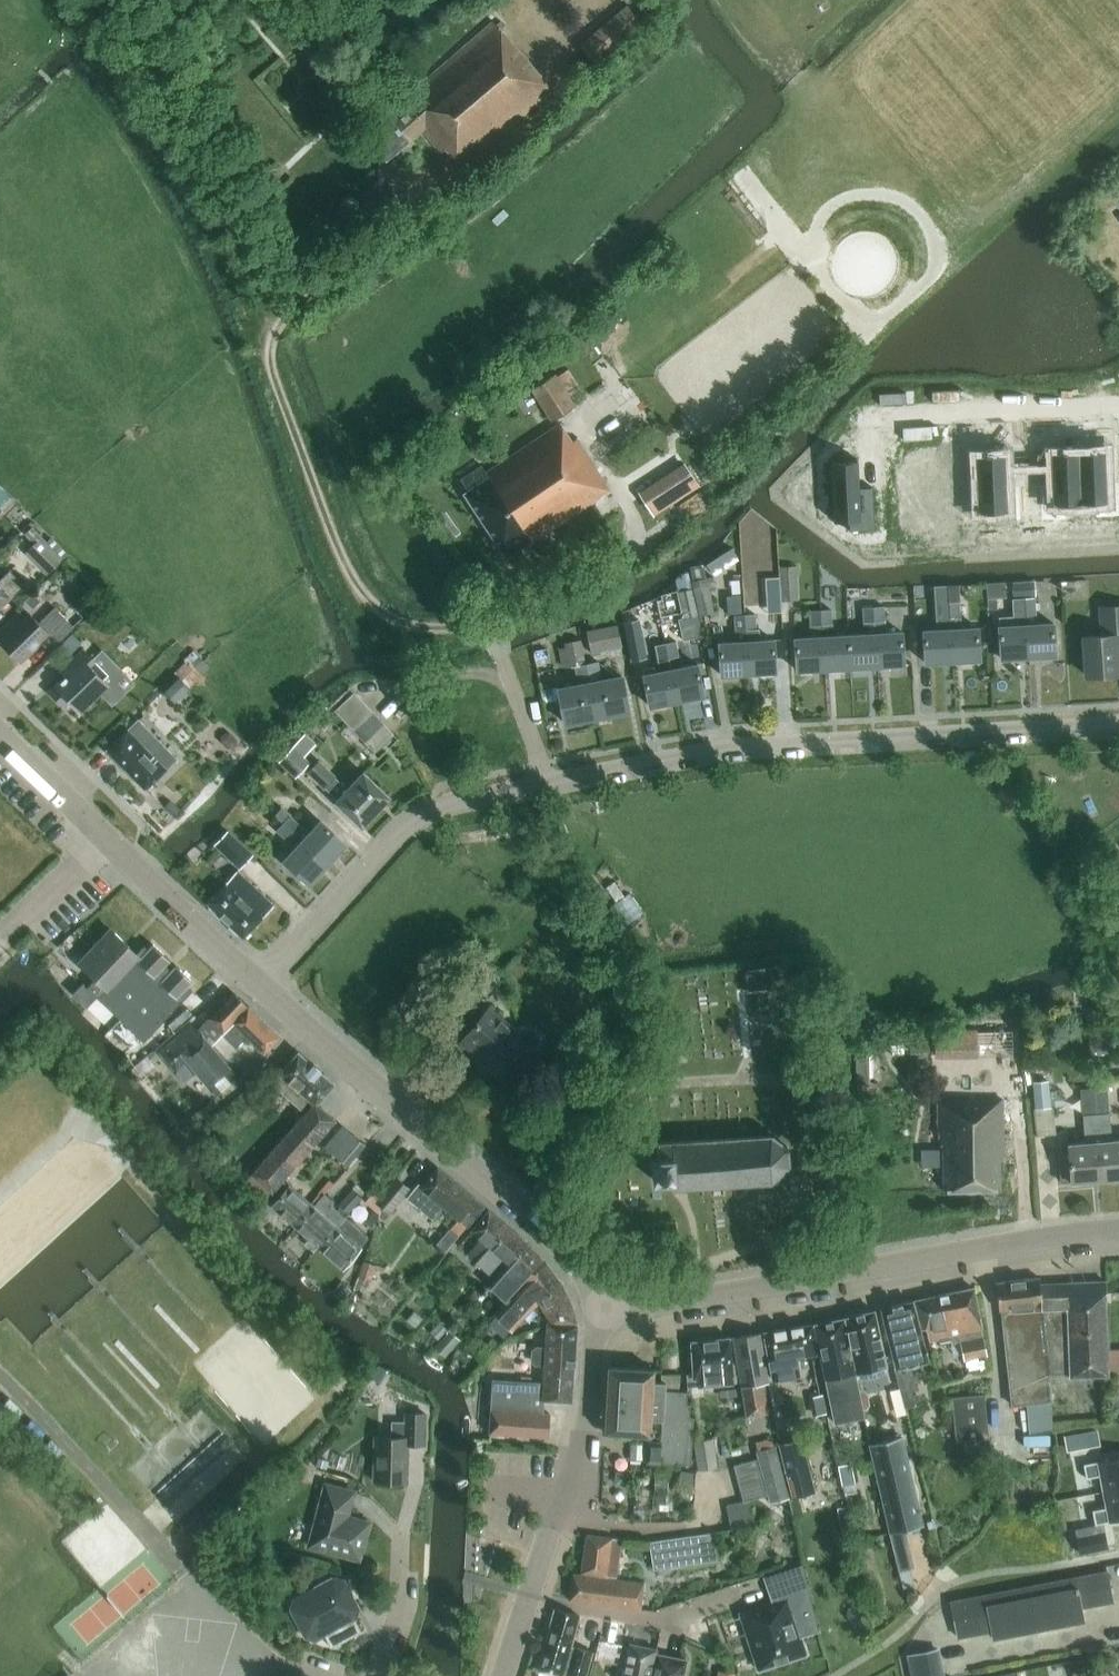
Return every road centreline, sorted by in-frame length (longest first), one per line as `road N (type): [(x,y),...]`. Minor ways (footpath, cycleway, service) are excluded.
road 1 (track): [(499,629),(411,633),(381,611),(351,571),(274,380),(272,348),(290,313),(457,184)]
road 2 (residential): [(546,784),(739,749),(1118,726)]
road 3 (tertiary): [(596,1310),(1118,1232)]
road 4 (tertiary): [(596,1310),(589,1276),(566,1247),(260,986)]
road 5 (tertiary): [(505,1675),(572,1499),(596,1310)]
road 6 (residential): [(260,986),(414,822),(460,802),(546,784)]
road 7 (tertiary): [(260,986),(0,734)]
road 8 (track): [(1118,408),(872,420)]
road 9 (residential): [(546,784),(499,629)]
road 10 (residential): [(378,1675),(405,1599),(405,1523)]

